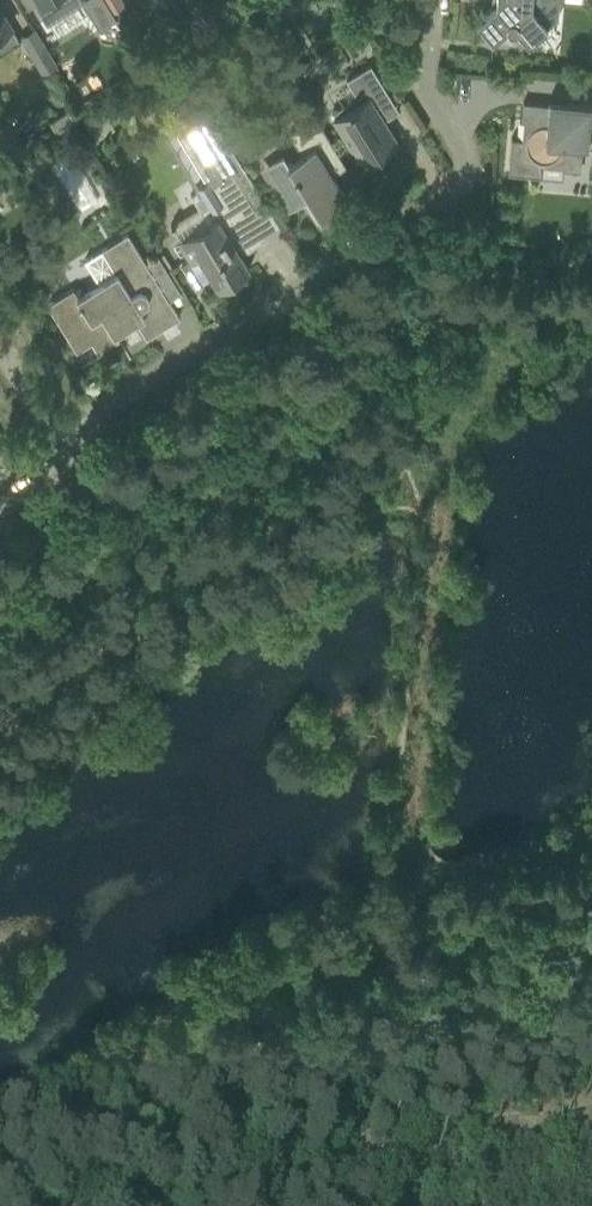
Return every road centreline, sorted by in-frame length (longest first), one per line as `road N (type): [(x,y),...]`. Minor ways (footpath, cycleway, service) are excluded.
road 1 (residential): [(57,433),(465,181),(467,154),(425,90),(433,0)]

